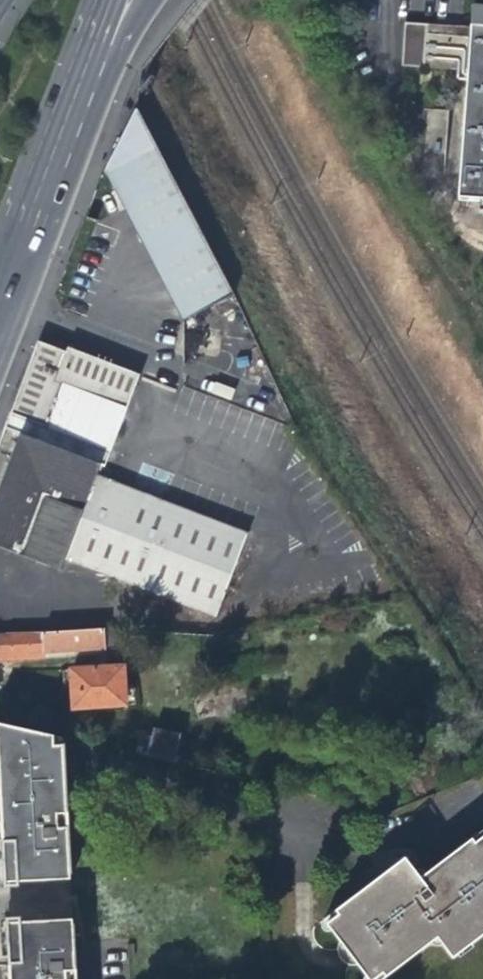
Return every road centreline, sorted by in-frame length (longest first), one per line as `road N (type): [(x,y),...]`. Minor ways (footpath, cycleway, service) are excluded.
road 1 (secondary): [(2,287),(86,74)]

